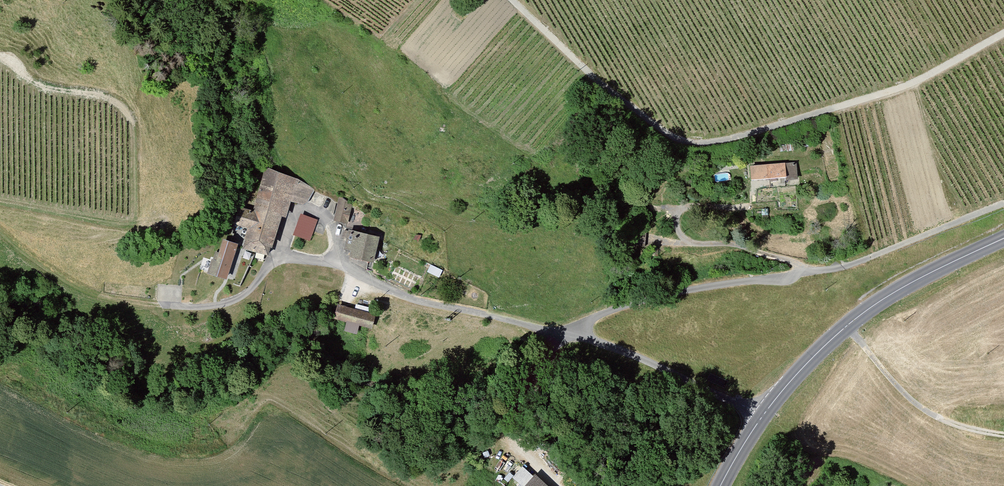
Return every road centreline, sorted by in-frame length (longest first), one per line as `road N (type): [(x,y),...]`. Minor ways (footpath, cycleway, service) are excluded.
road 1 (track): [(518,0),(607,87),(677,138),(746,135),(915,82),(1003,33)]
road 2 (secondary): [(721,485),(766,412),(848,324),(906,285),(1003,239)]
road 3 (track): [(1003,203),(866,259),(803,272)]
road 4 (track): [(848,324),(917,405),(1003,434)]

